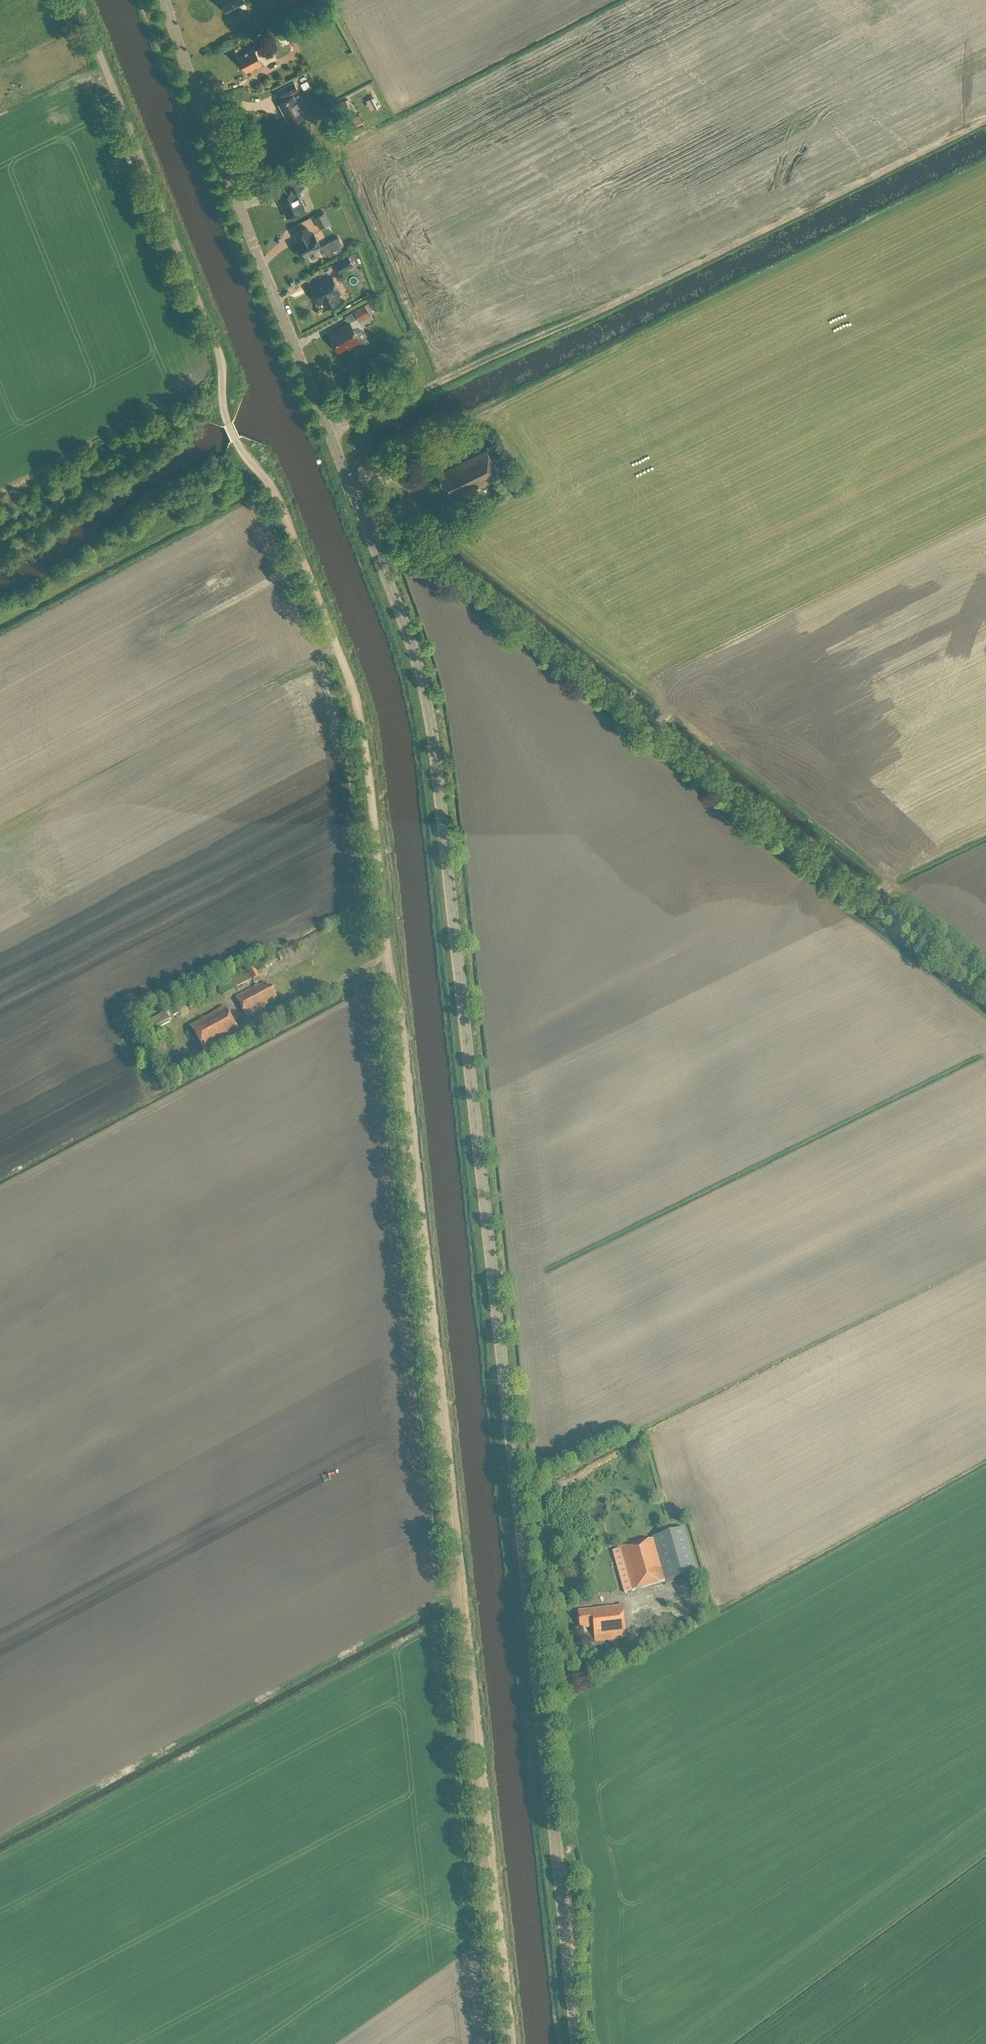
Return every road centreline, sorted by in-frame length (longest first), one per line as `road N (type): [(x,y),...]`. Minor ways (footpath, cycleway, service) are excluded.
road 1 (unclassified): [(507,2043),(366,756),(350,683),(282,510),(229,418),(217,341),(78,0)]
road 2 (tertiary): [(577,2043),(437,754),(423,677),(364,520)]
road 3 (unclassified): [(985,993),(432,547),(364,520)]
road 4 (track): [(985,119),(592,313),(328,431)]
road 5 (tertiary): [(364,520),(165,0)]

